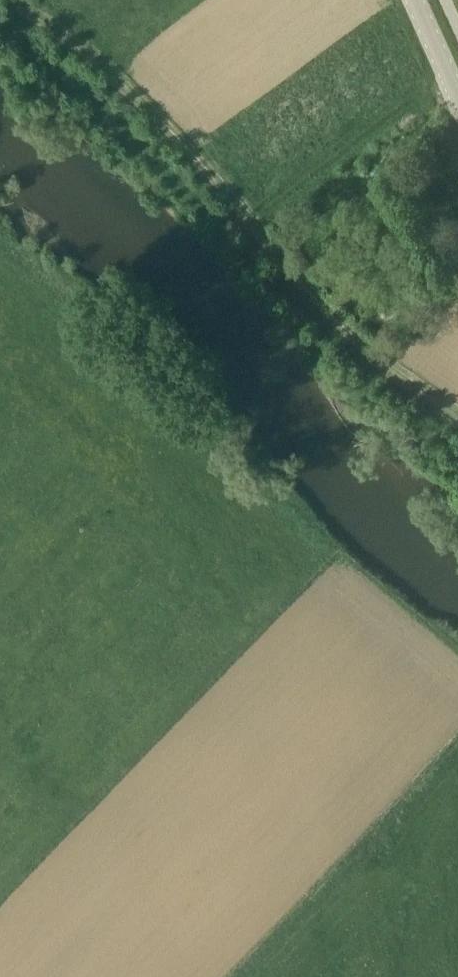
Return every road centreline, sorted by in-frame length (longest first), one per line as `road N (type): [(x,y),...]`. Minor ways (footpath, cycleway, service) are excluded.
road 1 (track): [(457,410),(325,302),(190,148),(26,0)]

